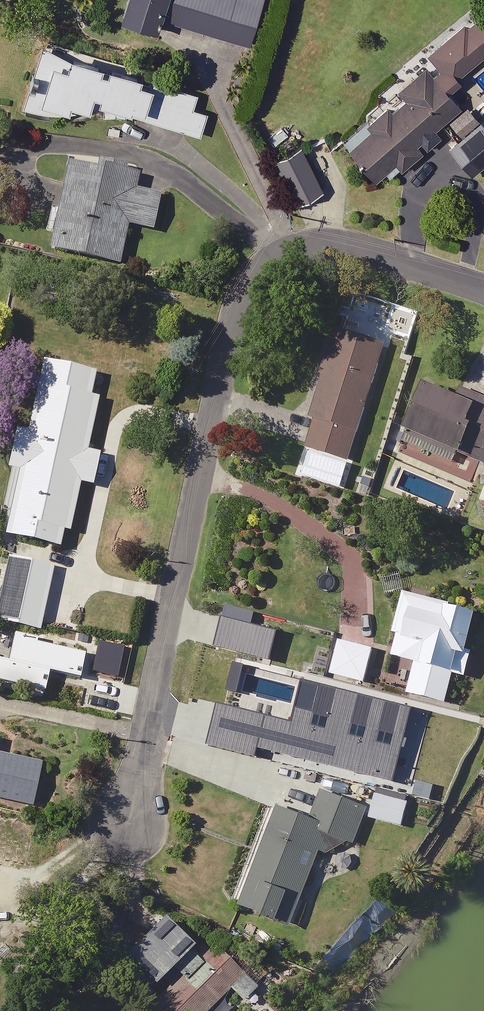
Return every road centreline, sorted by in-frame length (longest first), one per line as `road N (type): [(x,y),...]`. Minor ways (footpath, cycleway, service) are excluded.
road 1 (residential): [(117,809),(234,318),(256,283),(284,258),(320,245),(367,250),(483,289)]

